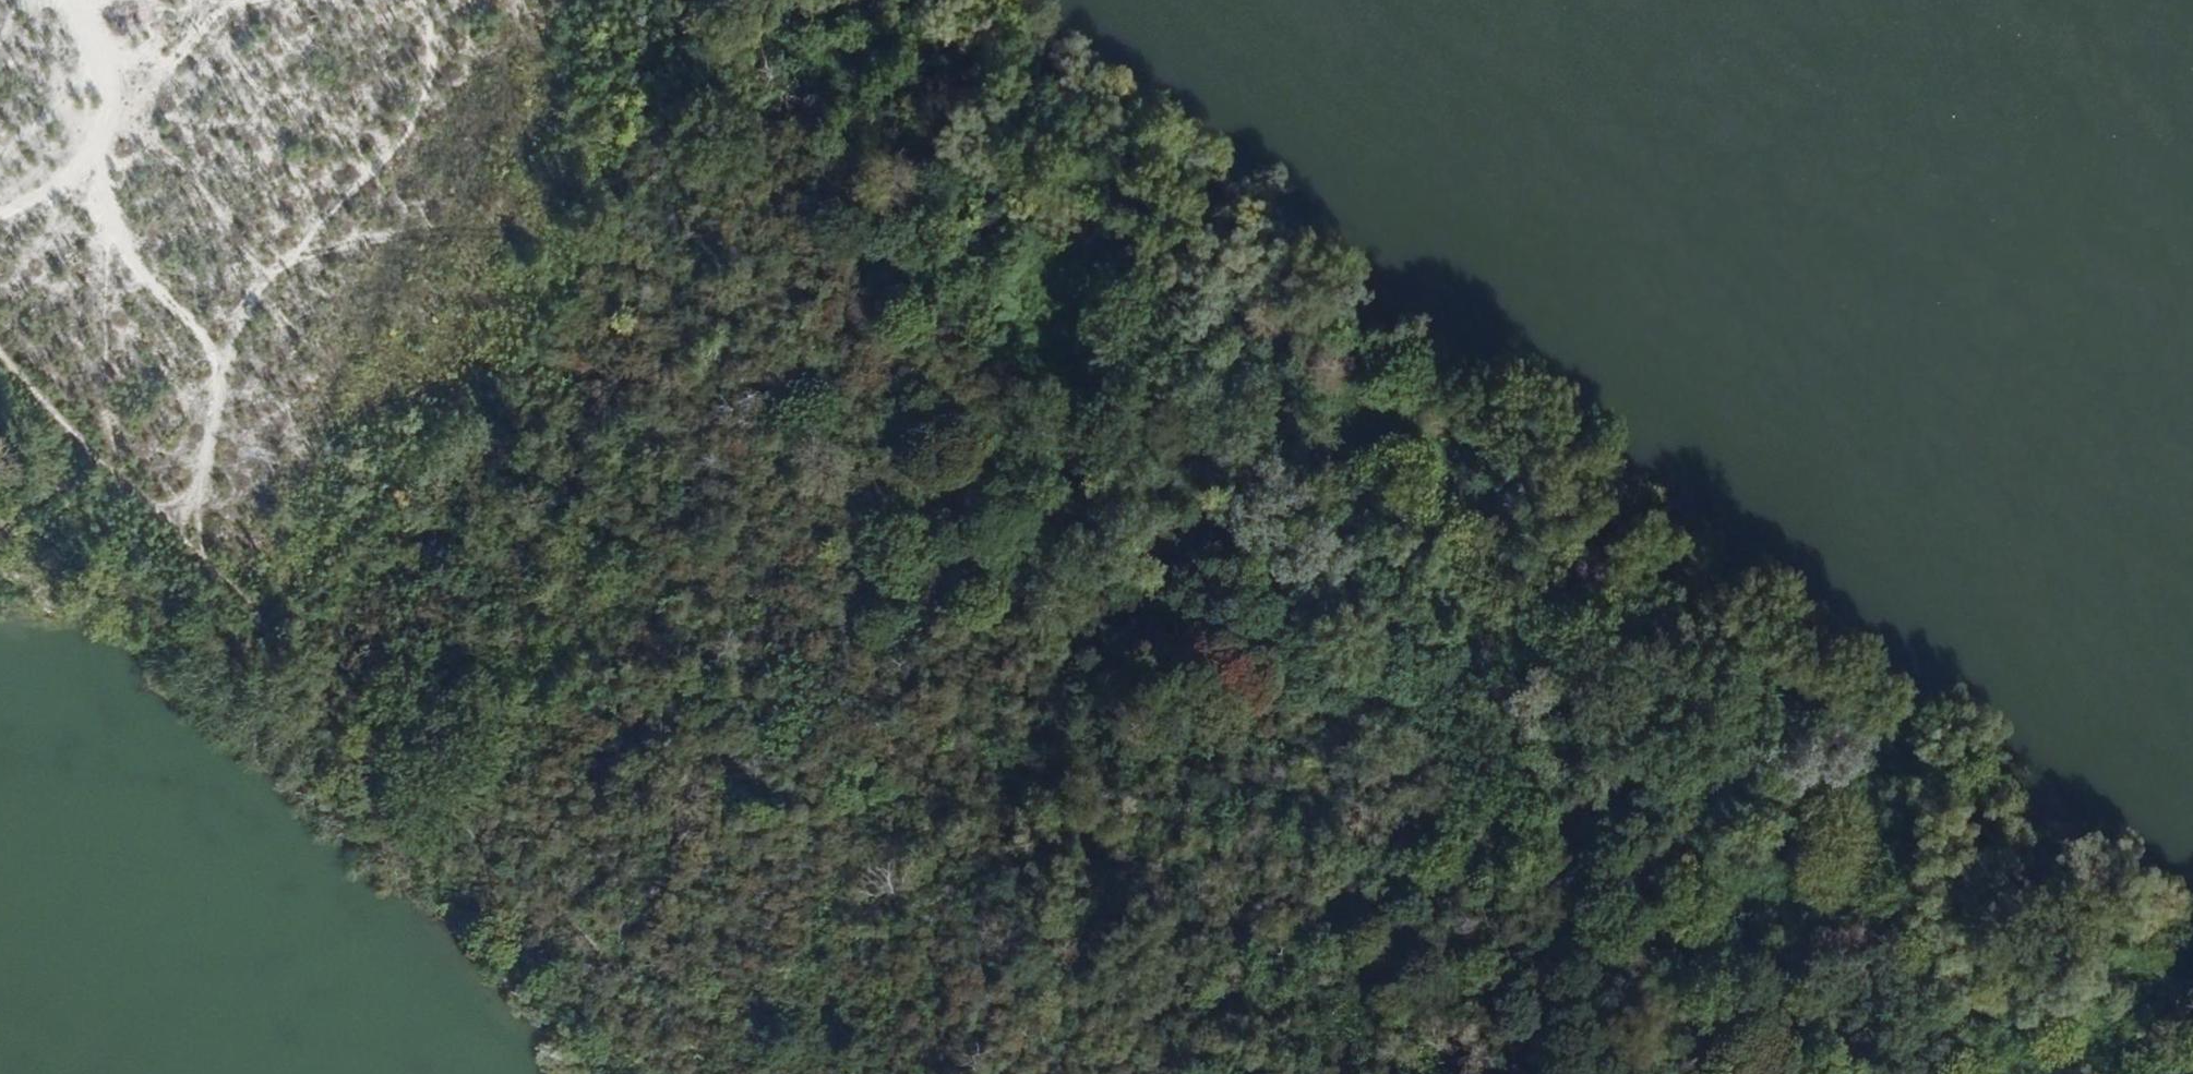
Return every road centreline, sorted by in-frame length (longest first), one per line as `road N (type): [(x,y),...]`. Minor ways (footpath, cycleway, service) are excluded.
road 1 (track): [(0,357),(243,604)]

